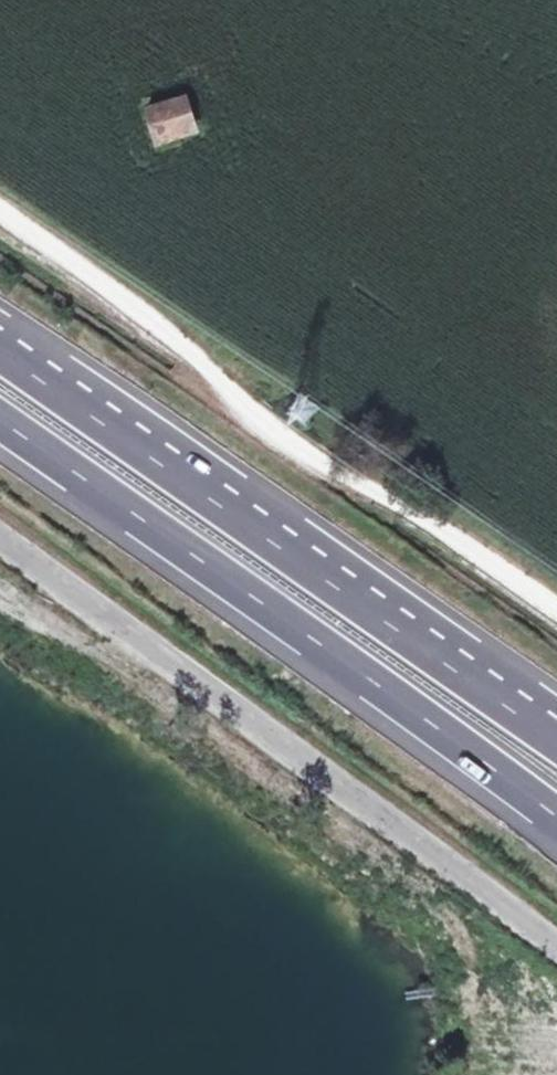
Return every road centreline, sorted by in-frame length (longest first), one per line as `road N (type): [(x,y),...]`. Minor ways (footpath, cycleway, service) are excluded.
road 1 (unclassified): [(0,205),(137,303),(270,432),(556,619)]
road 2 (unclassified): [(0,543),(556,948)]
road 3 (motorway): [(0,426),(556,823)]
road 4 (motorway): [(556,741),(0,352)]

